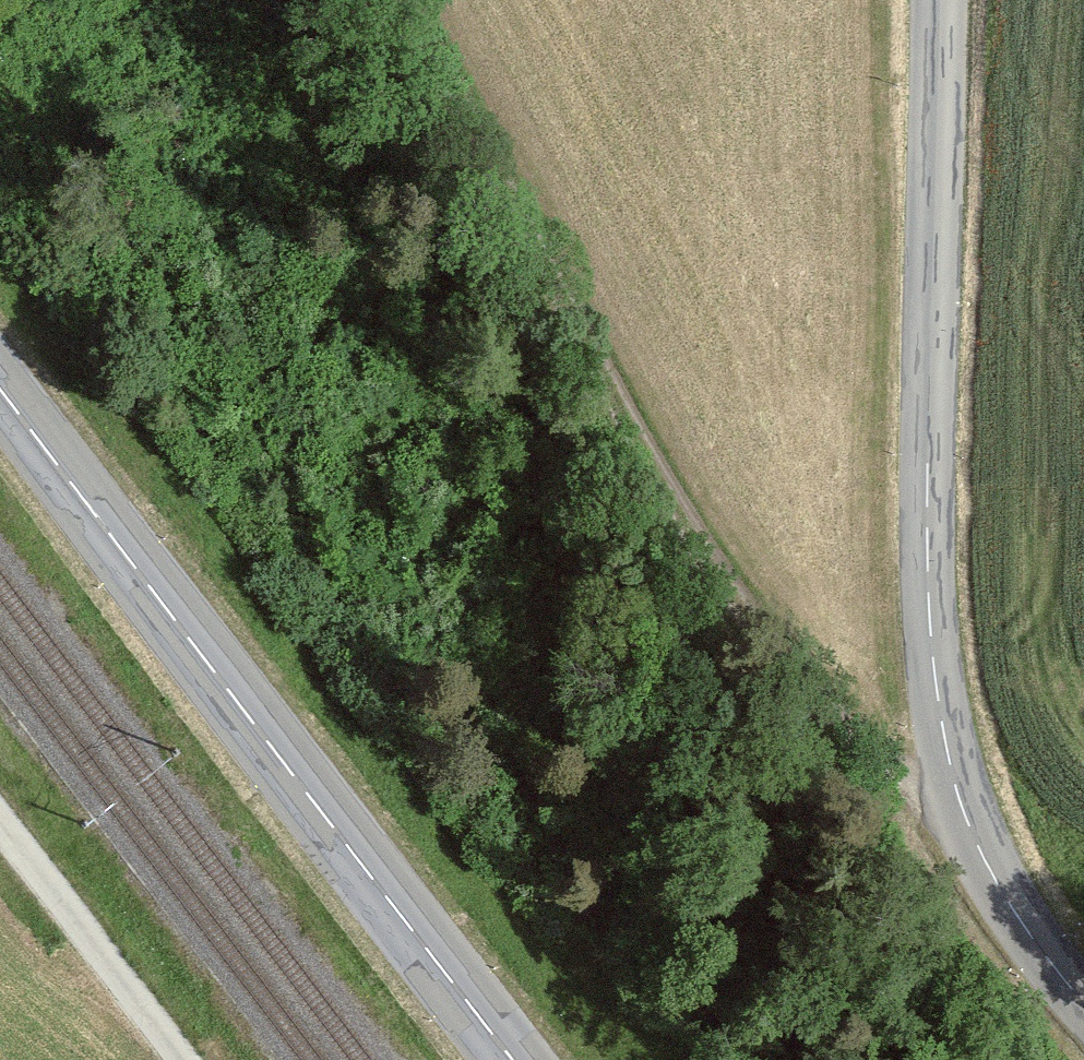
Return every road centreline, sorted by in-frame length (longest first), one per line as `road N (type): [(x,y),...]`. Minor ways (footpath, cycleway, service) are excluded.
road 1 (tertiary): [(1083,1004),(1016,915),(981,849),(962,804),(942,718),(927,446),(944,0)]
road 2 (track): [(400,0),(668,499),(721,577),(875,765),(962,804)]
road 3 (primary): [(0,390),(515,1059)]
road 4 (unclassified): [(183,1059),(0,819)]

